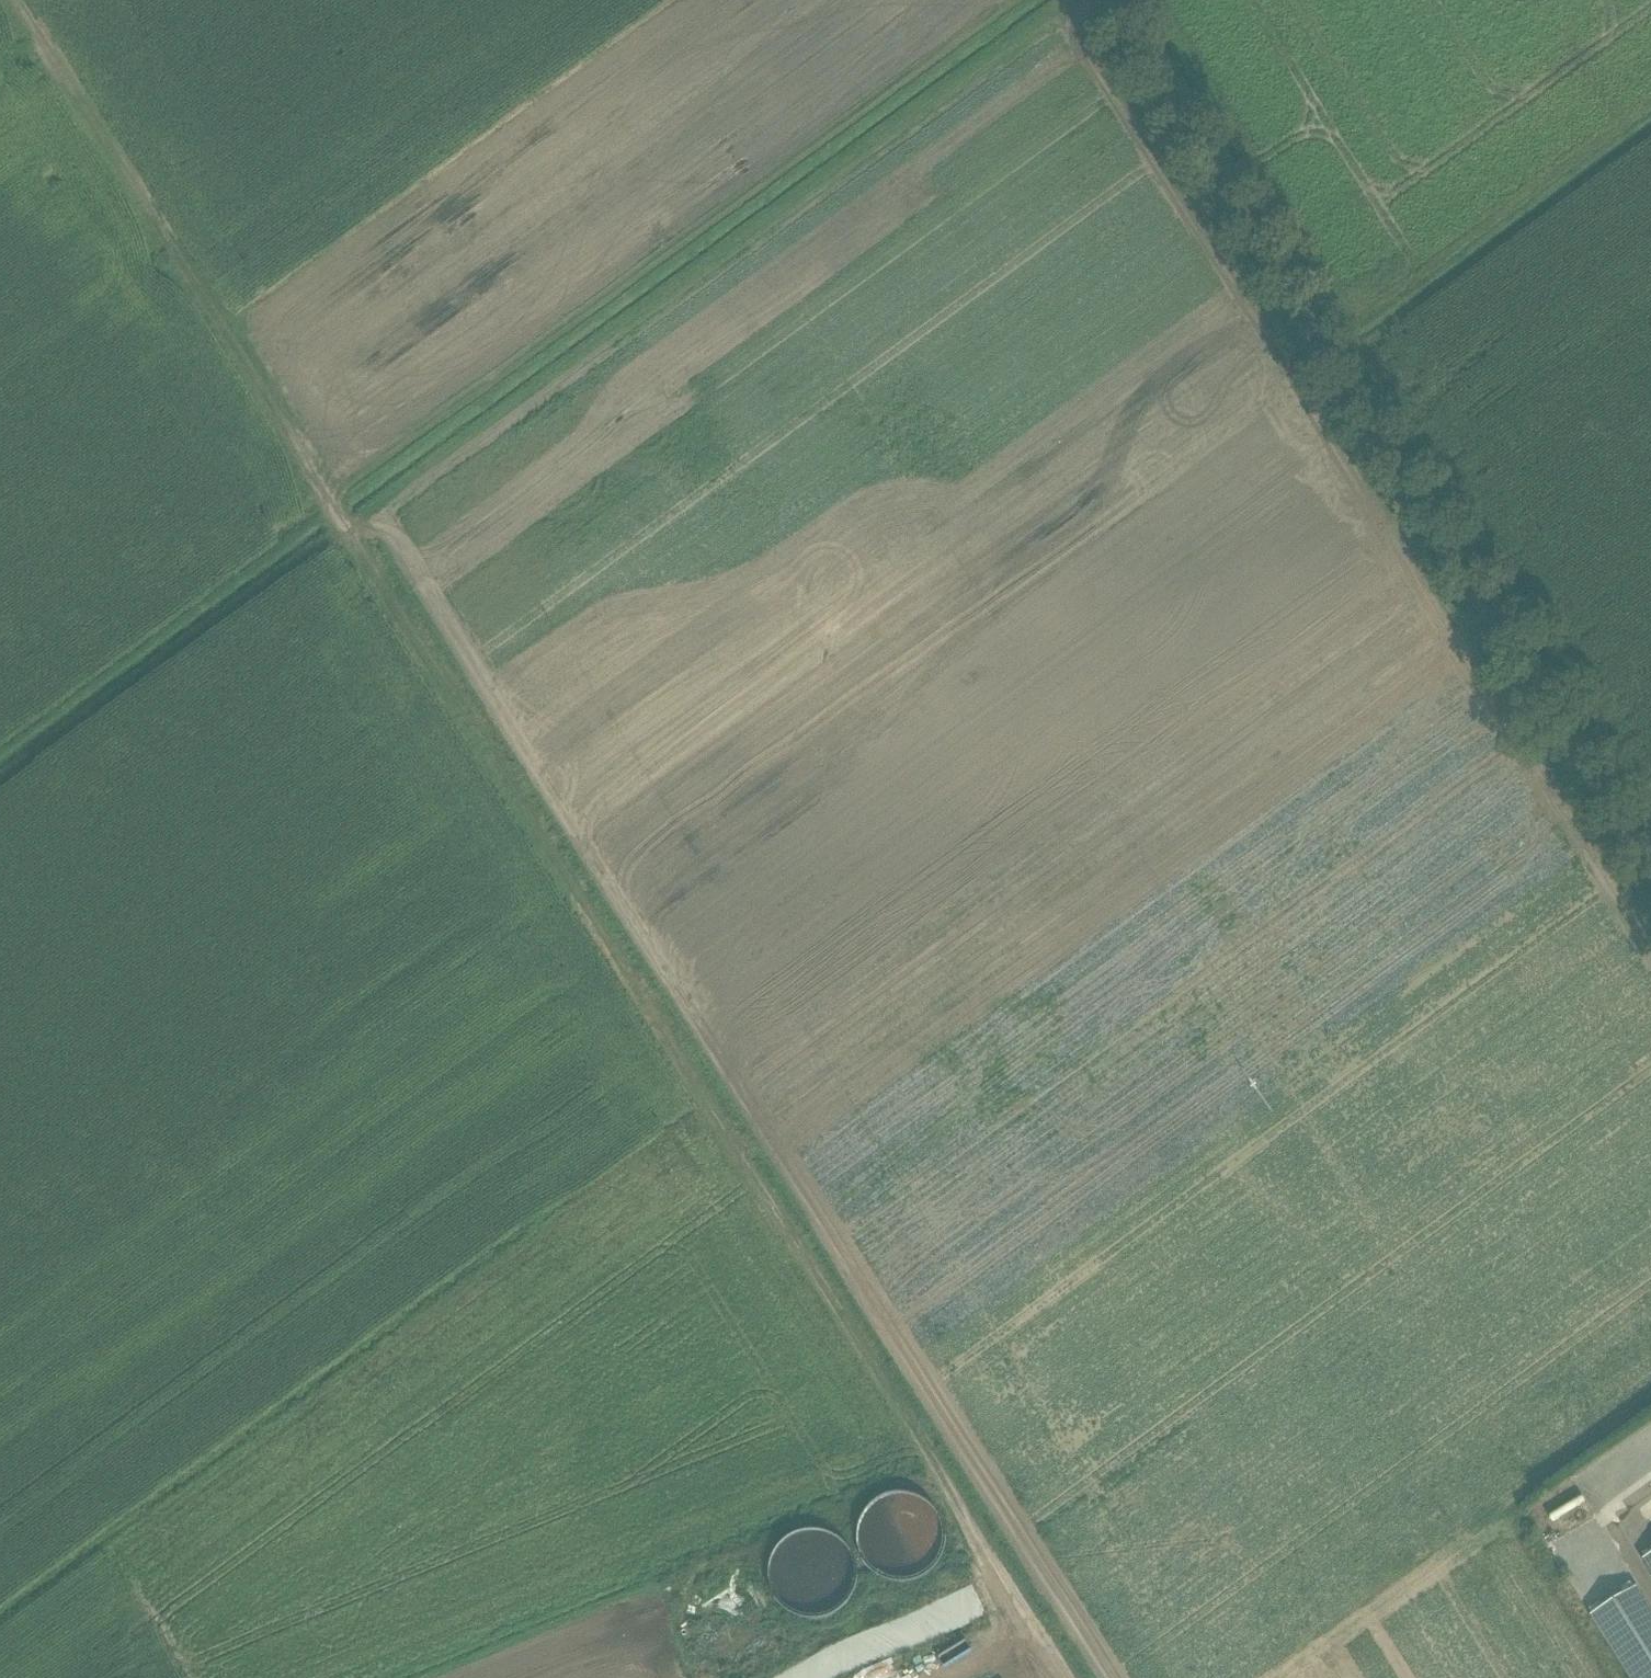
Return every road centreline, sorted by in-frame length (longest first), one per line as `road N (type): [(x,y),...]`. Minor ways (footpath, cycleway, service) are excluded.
road 1 (track): [(10,0),(1069,1677)]
road 2 (unclassified): [(1650,874),(1098,0)]

